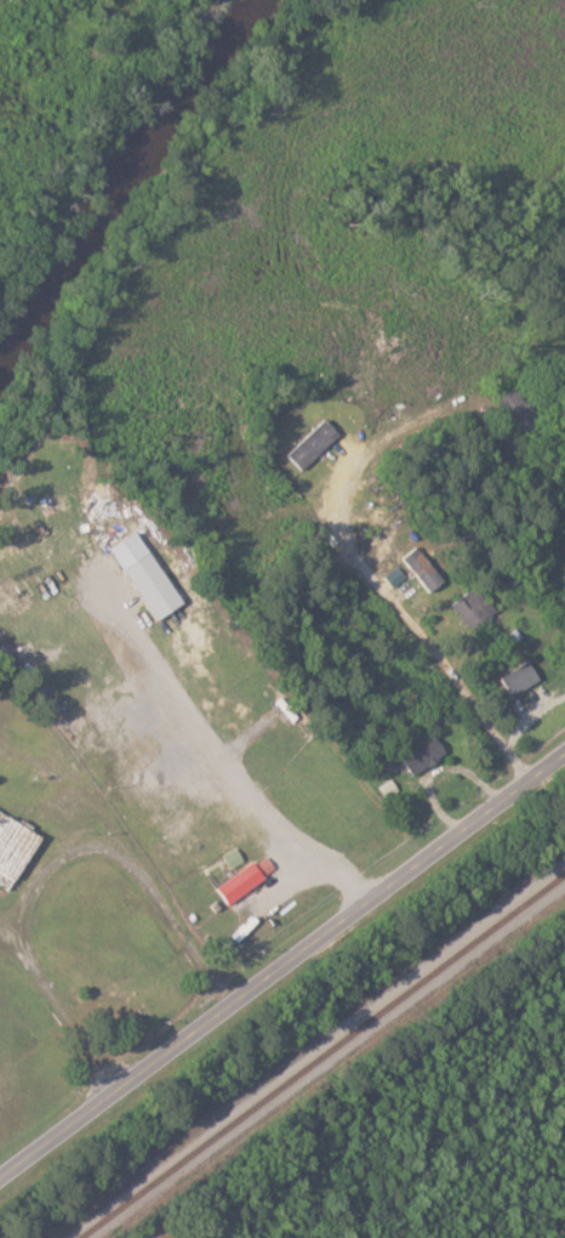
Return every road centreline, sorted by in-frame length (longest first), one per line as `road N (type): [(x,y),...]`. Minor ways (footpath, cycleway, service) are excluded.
road 1 (primary): [(0,1172),(564,744)]
road 2 (residential): [(527,772),(349,552),(332,510),(338,471),(382,430)]

